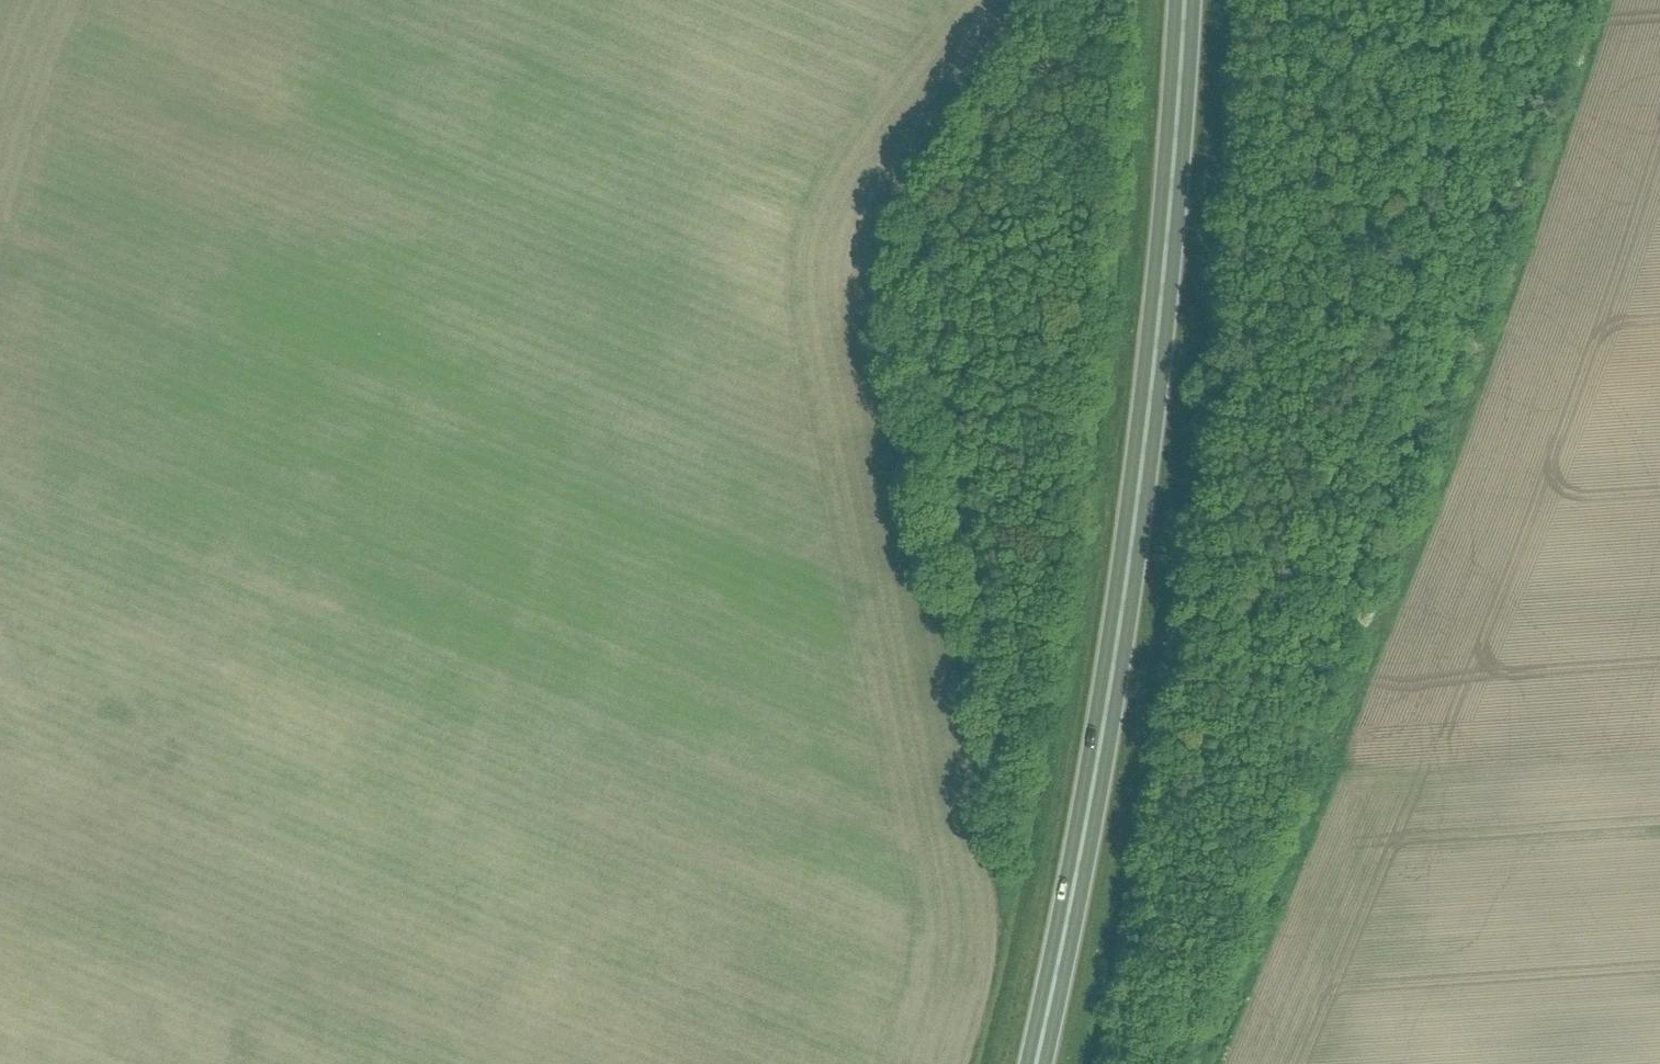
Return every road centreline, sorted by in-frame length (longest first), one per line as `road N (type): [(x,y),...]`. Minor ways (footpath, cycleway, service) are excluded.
road 1 (track): [(1202,1063),(1449,450),(1609,0)]
road 2 (trunk): [(1035,1063),(1140,479),(1182,0)]

